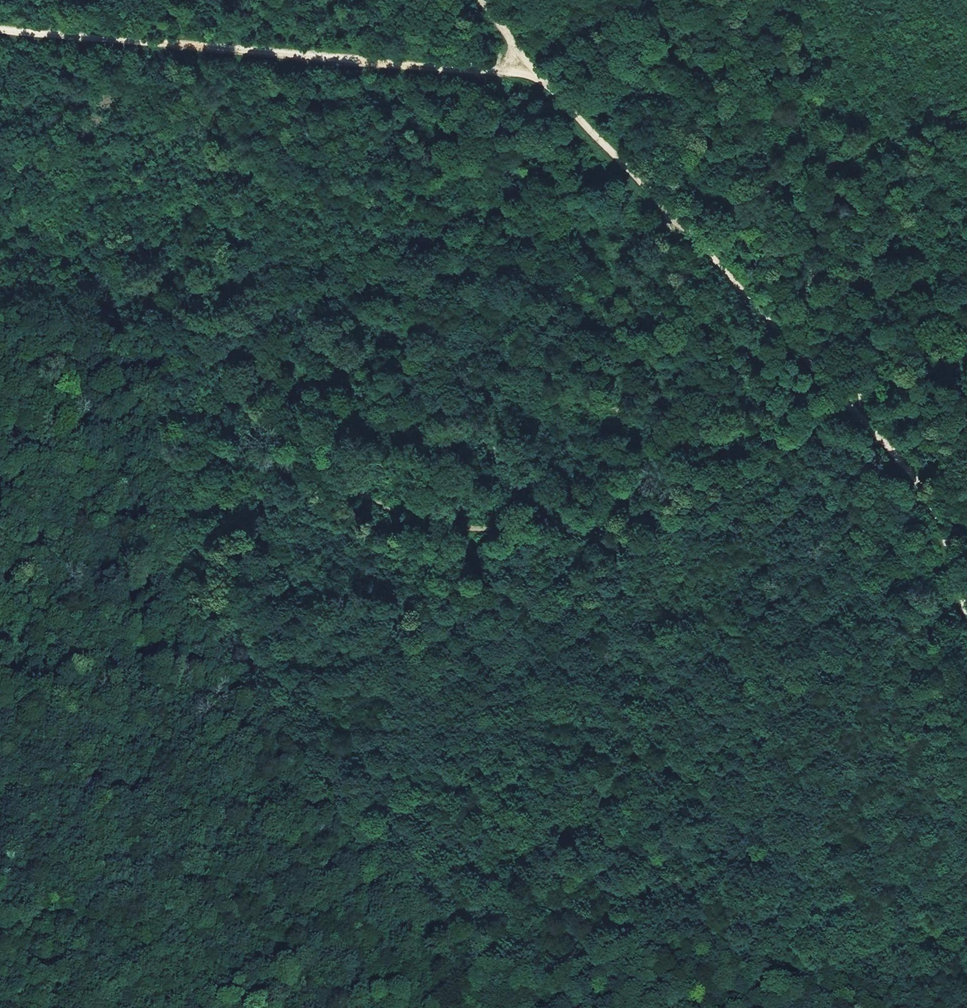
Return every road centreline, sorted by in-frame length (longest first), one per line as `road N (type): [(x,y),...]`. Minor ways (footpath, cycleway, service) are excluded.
road 1 (track): [(673,220),(687,267),(715,312),(800,396),(805,418),(744,465),(677,491),(508,517),(386,507),(280,417),(0,430)]
road 2 (track): [(481,0),(532,66),(891,451),(924,506),(966,631)]
road 3 (track): [(677,491),(630,551),(504,599),(347,621),(0,620)]
road 4 (track): [(825,415),(815,472),(737,614),(666,684),(339,848)]
road 5 (track): [(532,66),(491,70),(0,25)]
road 6 (track): [(850,404),(857,375),(847,336),(702,0)]
road 7 (track): [(0,867),(52,908),(149,915),(280,882),(339,848)]
road 8 (track): [(681,229),(966,109)]

